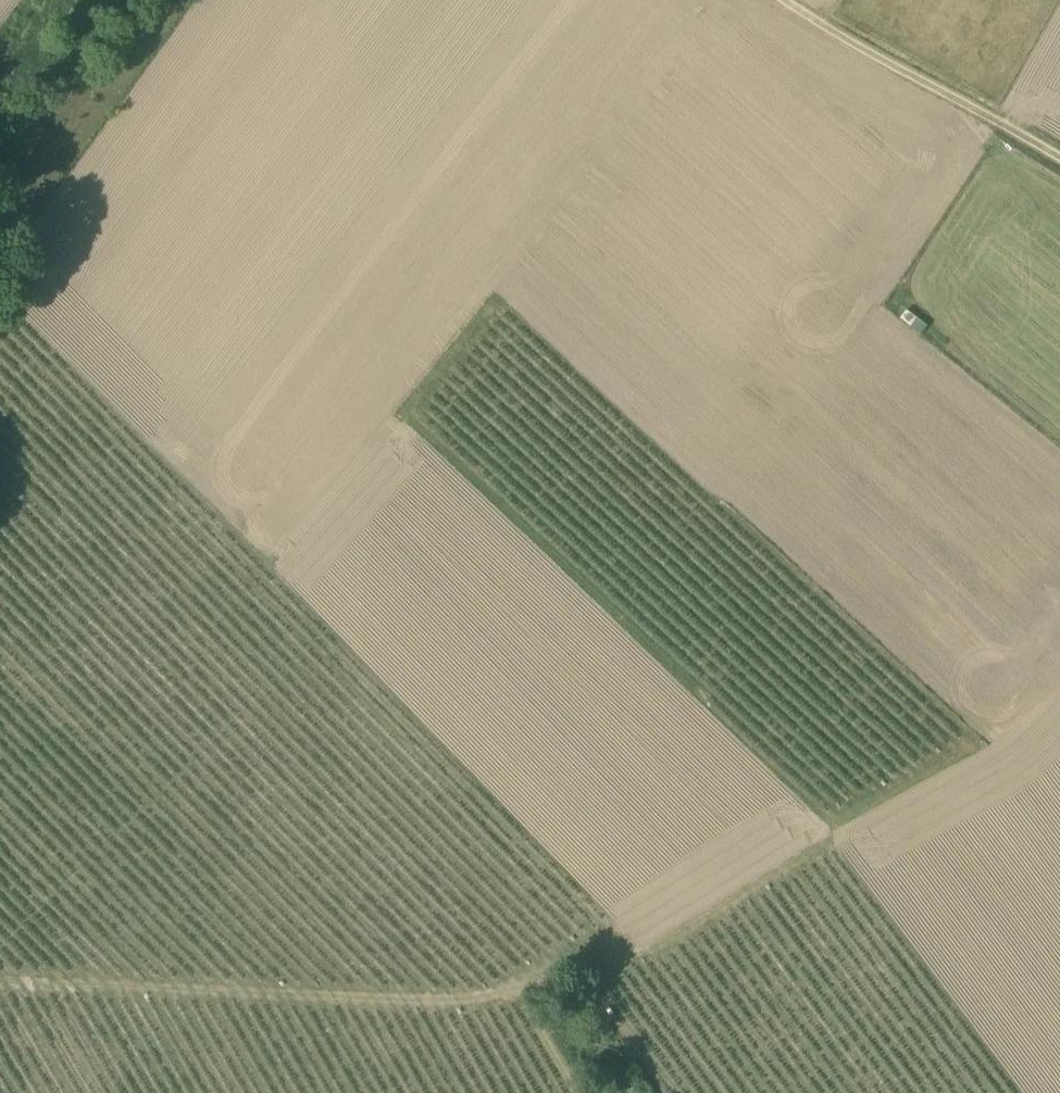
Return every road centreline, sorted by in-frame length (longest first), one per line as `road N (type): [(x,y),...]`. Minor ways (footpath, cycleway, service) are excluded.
road 1 (track): [(1059,706),(1020,735),(804,847),(698,922),(576,986)]
road 2 (track): [(1059,154),(793,0)]

